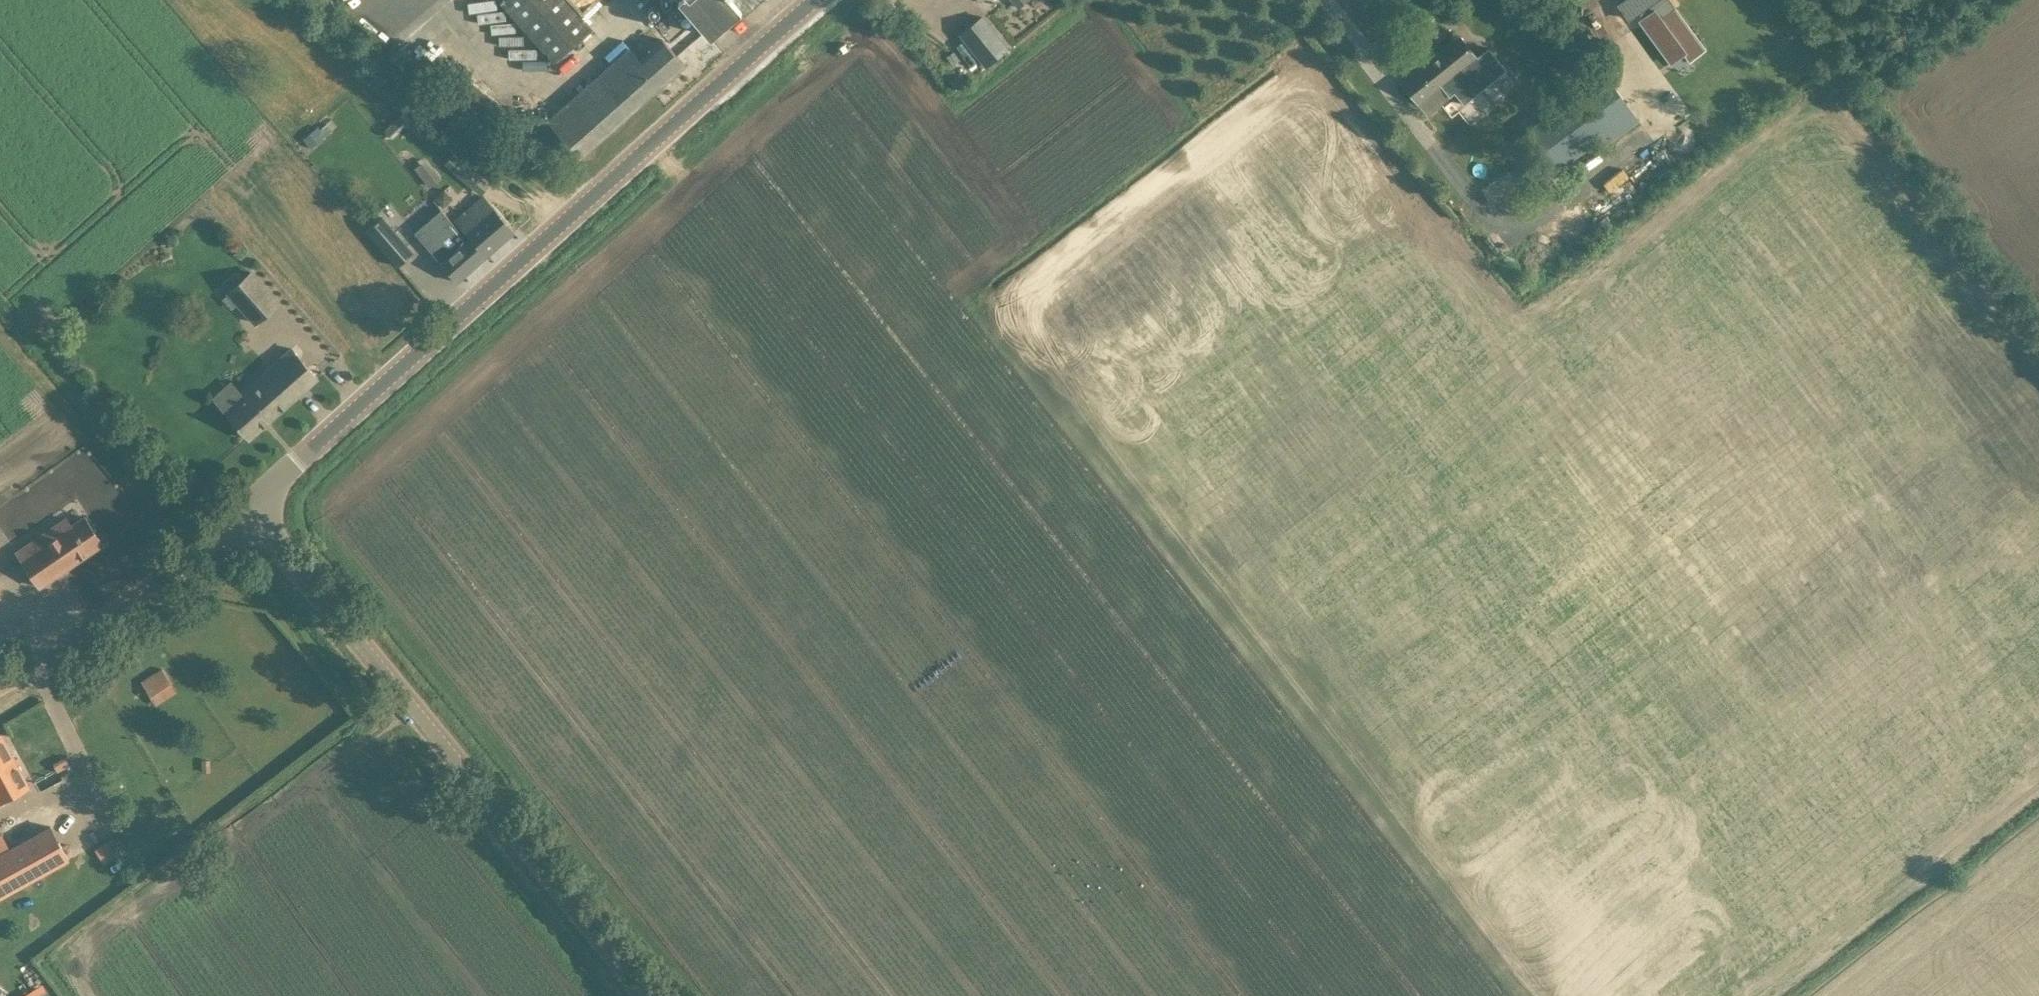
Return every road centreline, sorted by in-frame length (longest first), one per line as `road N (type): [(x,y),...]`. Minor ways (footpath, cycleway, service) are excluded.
road 1 (tertiary): [(248,508),(812,0)]
road 2 (tertiary): [(648,995),(248,508)]
road 3 (tertiary): [(0,682),(189,558),(248,508)]

